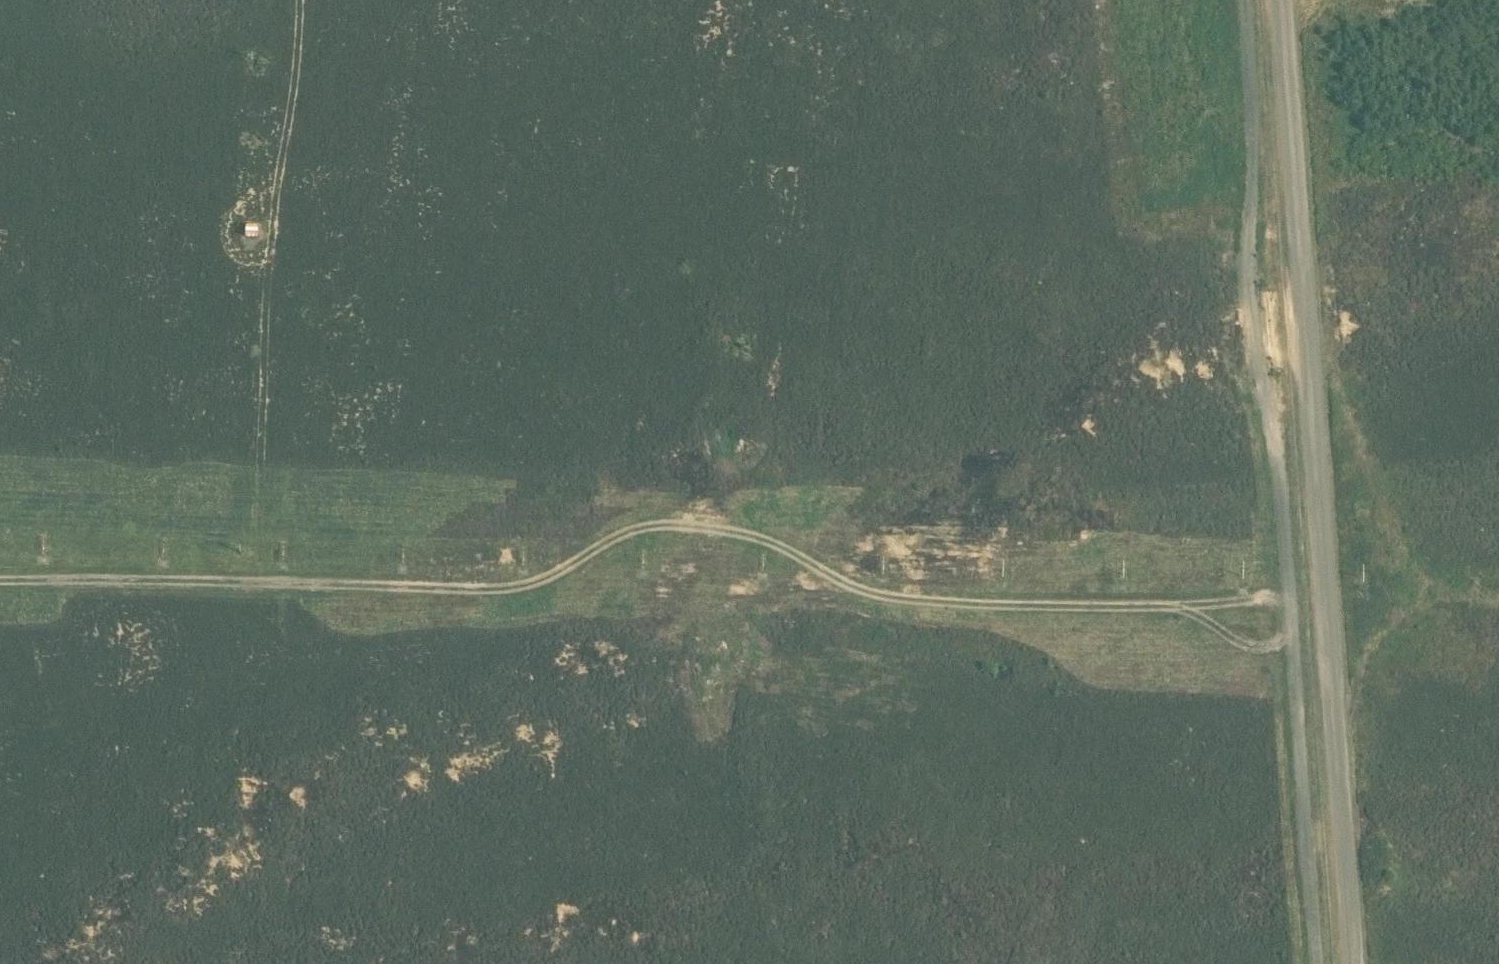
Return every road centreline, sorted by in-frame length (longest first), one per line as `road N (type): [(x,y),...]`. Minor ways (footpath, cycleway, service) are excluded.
road 1 (track): [(1282,0),(1353,963)]

